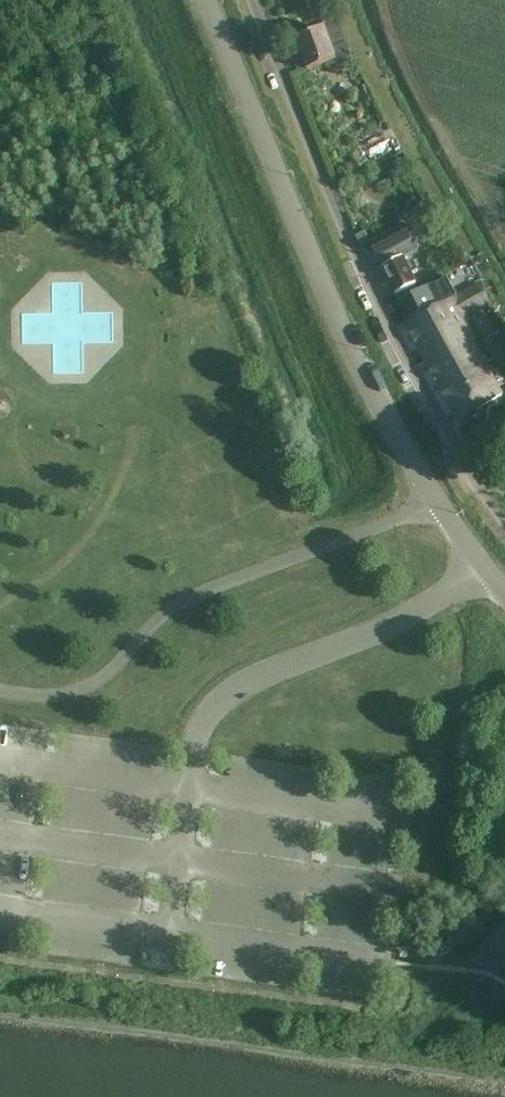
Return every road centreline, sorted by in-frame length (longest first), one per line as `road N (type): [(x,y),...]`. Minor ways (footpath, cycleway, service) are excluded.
road 1 (tertiary): [(504,592),(382,413),(206,0)]
road 2 (residential): [(504,525),(404,359),(249,0)]

